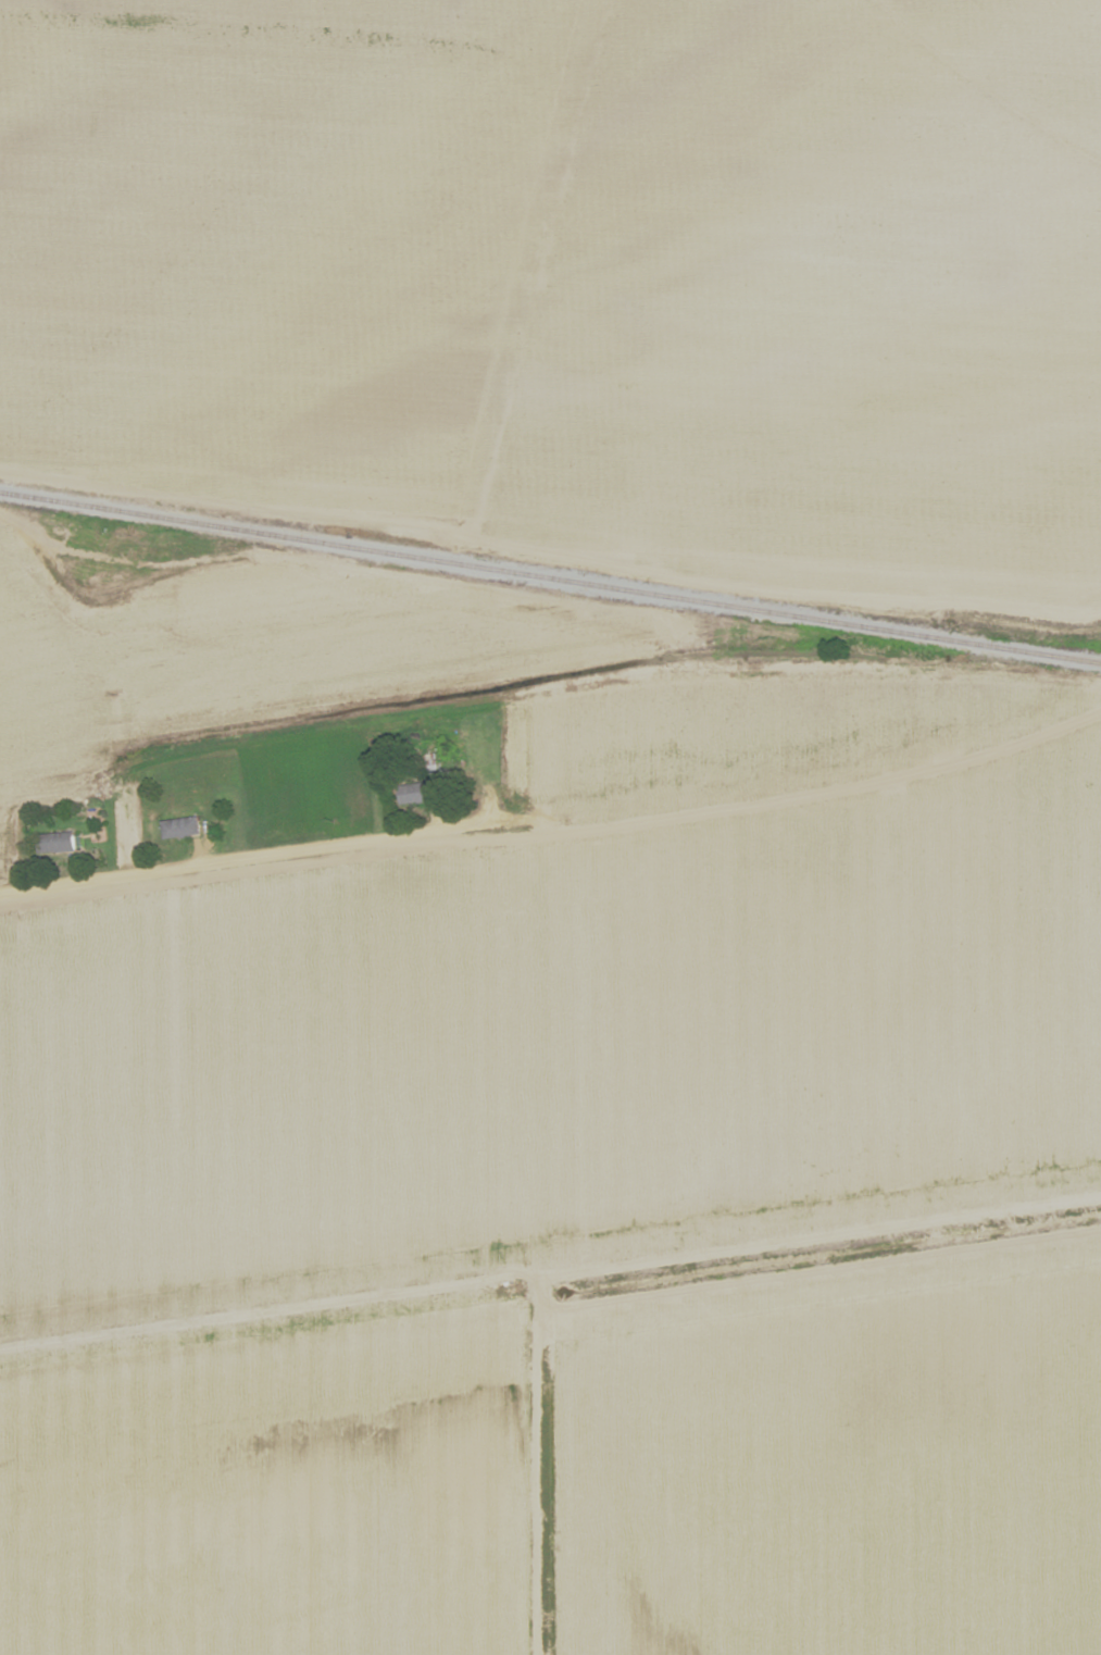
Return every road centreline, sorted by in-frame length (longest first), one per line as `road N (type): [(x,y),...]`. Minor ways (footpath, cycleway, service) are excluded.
road 1 (track): [(0,896),(792,805),(915,774),(1100,712)]
road 2 (track): [(1100,65),(617,0)]
road 3 (track): [(128,878),(114,721),(85,662),(0,605)]

